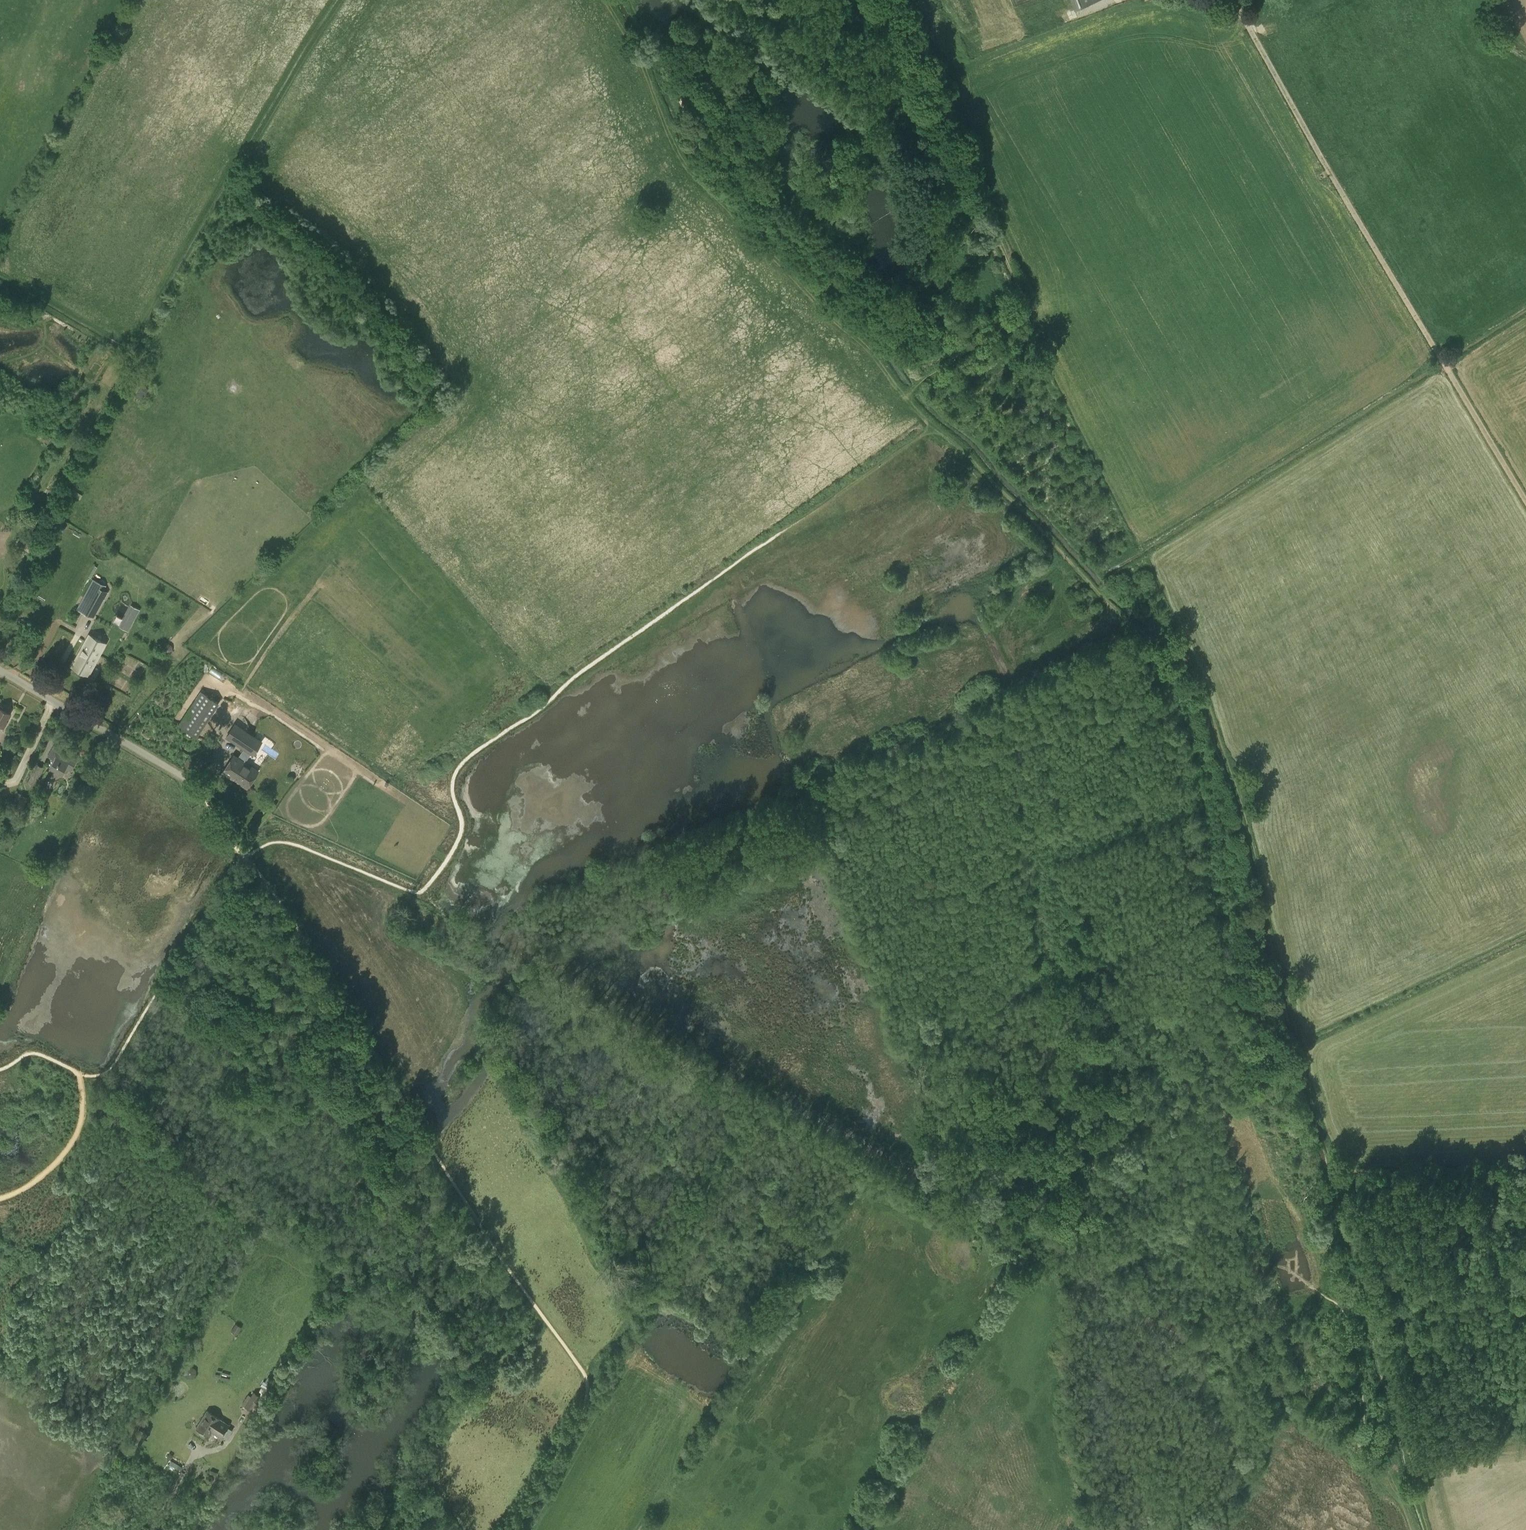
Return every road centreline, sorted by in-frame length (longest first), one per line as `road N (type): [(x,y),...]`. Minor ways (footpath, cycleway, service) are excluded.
road 1 (track): [(887,0),(1024,312)]
road 2 (unclassified): [(191,783),(0,674)]

